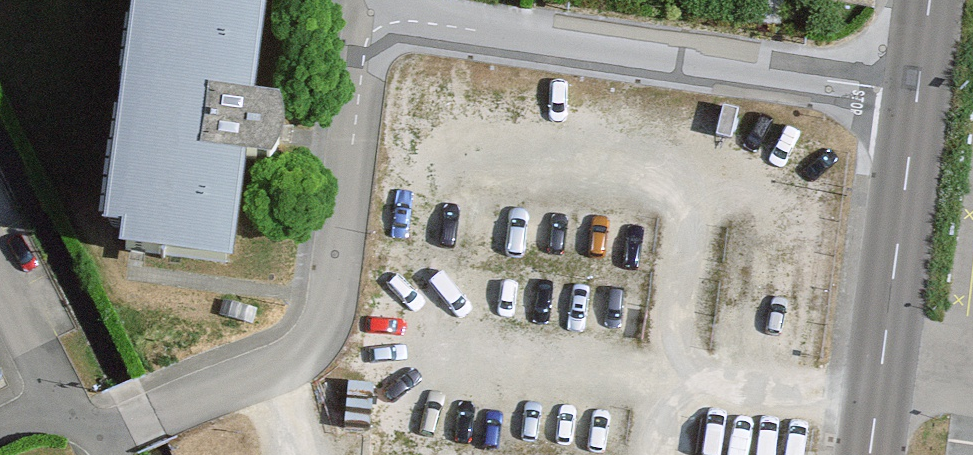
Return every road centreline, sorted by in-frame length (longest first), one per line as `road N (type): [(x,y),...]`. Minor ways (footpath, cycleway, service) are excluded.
road 1 (residential): [(917,89),(372,18)]
road 2 (residential): [(372,18),(330,319),(304,355),(120,423)]
road 3 (tertiary): [(869,454),(917,89)]
road 4 (residential): [(56,397),(0,286)]

